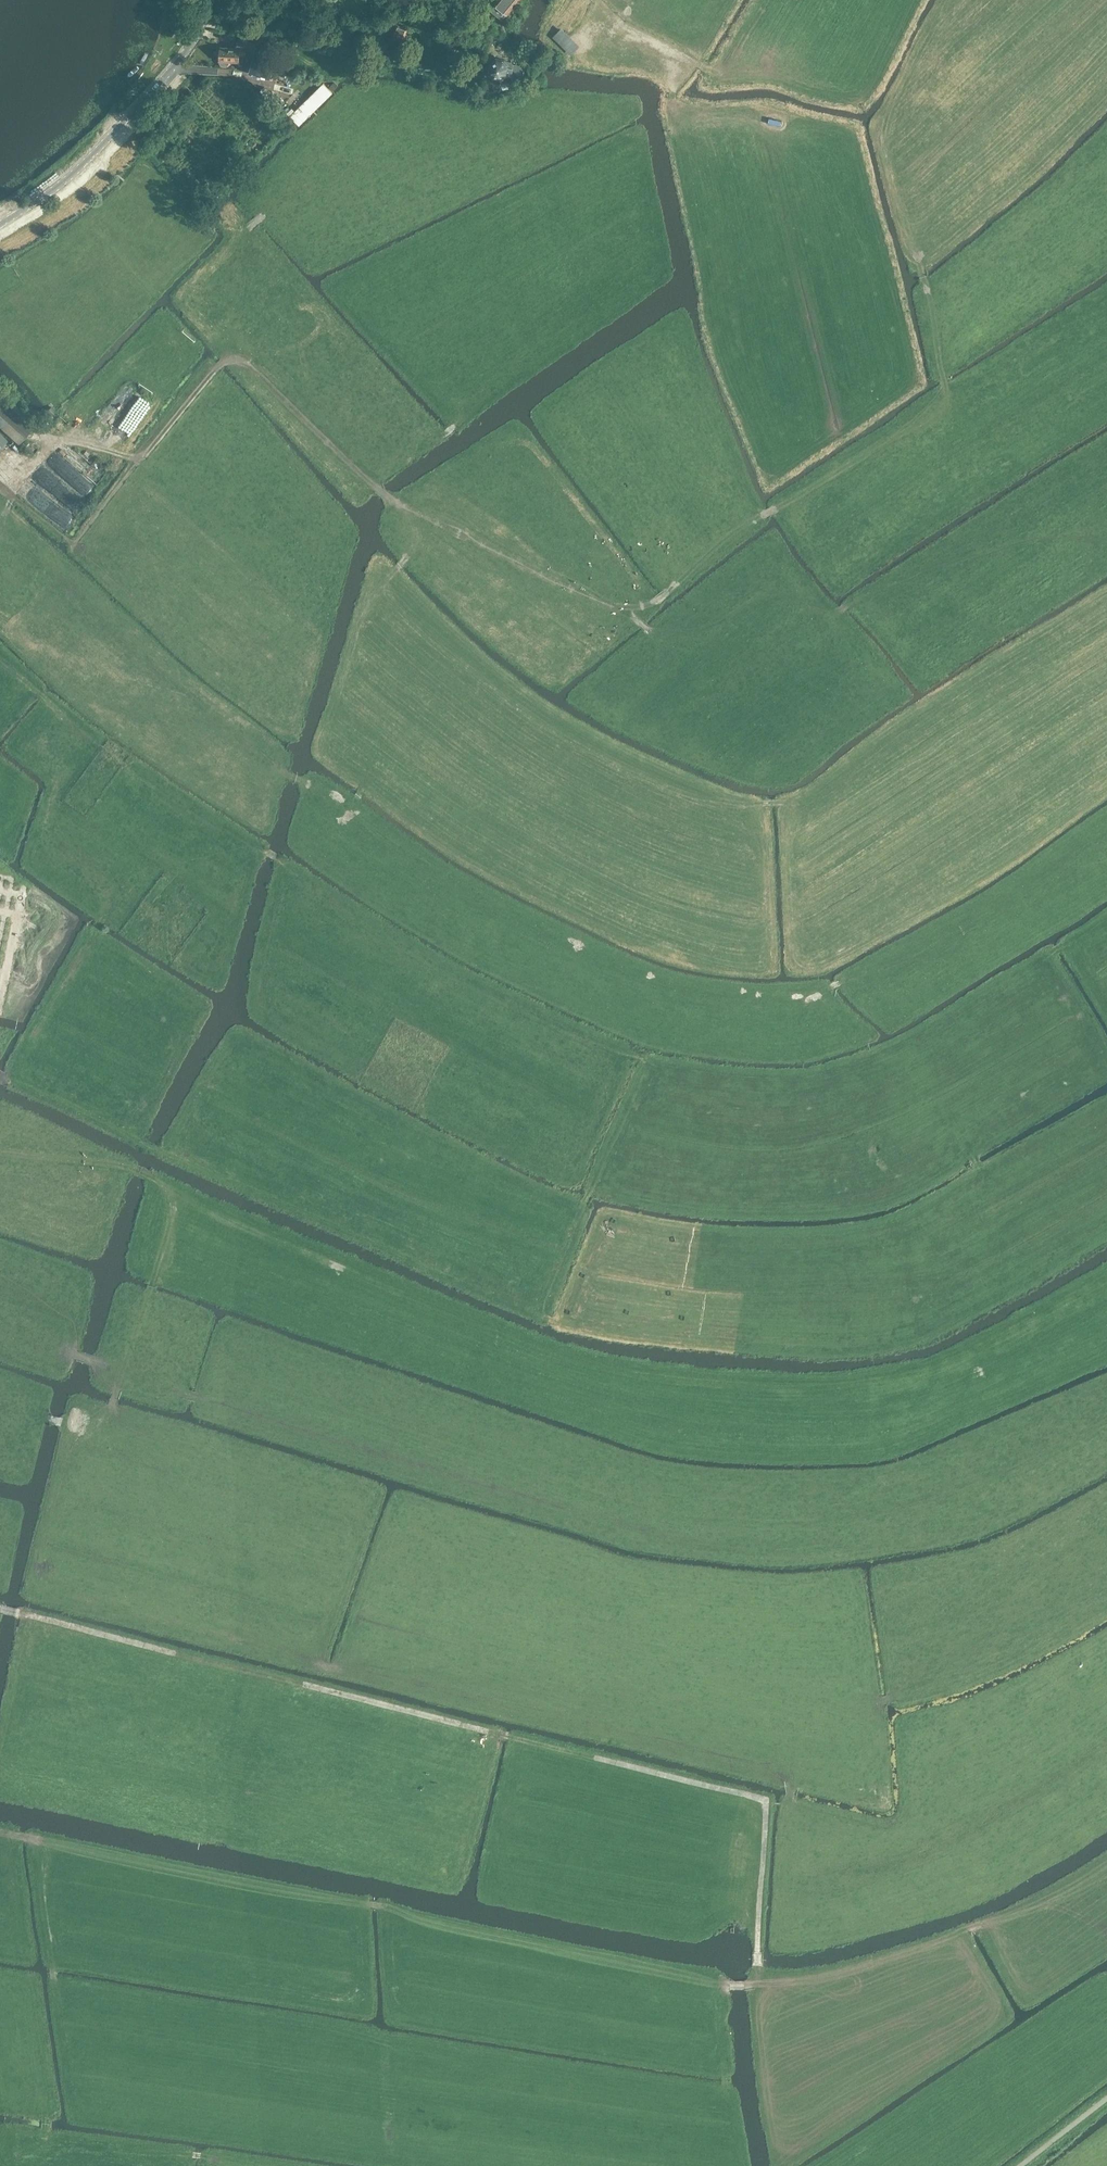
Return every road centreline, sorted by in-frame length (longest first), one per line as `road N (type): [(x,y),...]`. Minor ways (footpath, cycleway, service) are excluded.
road 1 (track): [(755,1986),(768,1809),(762,1800),(0,1610)]
road 2 (track): [(0,391),(46,438),(139,461),(224,363),(237,360),(388,499)]
road 3 (track): [(755,1986),(854,1975),(1036,1907),(1106,1943)]
road 4 (track): [(124,1375),(172,1217),(166,1192),(145,1174),(0,1150)]
road 5 (unclassified): [(0,223),(87,160),(183,56),(211,0)]
road 6 (track): [(630,613),(388,499)]
road 7 (track): [(41,1417),(75,1425),(112,1411),(124,1375),(60,1348)]
road 8 (track): [(784,2165),(755,1986)]

